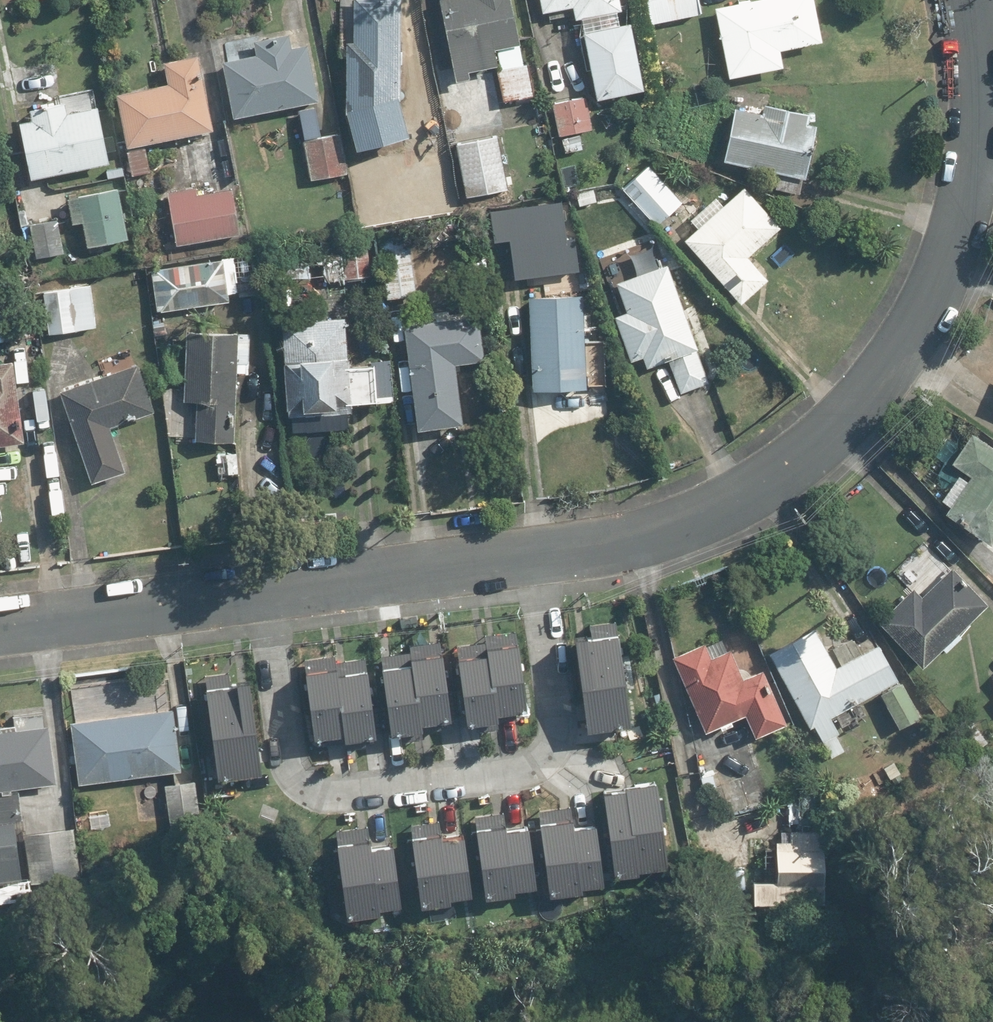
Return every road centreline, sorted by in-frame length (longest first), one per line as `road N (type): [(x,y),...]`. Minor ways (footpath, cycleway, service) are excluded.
road 1 (residential): [(969,0),(967,151),(907,343),(761,487),(694,523),(540,553)]
road 2 (residential): [(263,587),(293,757),(309,781),(373,792),(520,770),(543,762),(557,743),(540,553)]
road 3 (residential): [(540,553),(263,587)]
road 4 (residential): [(263,587),(0,620)]

